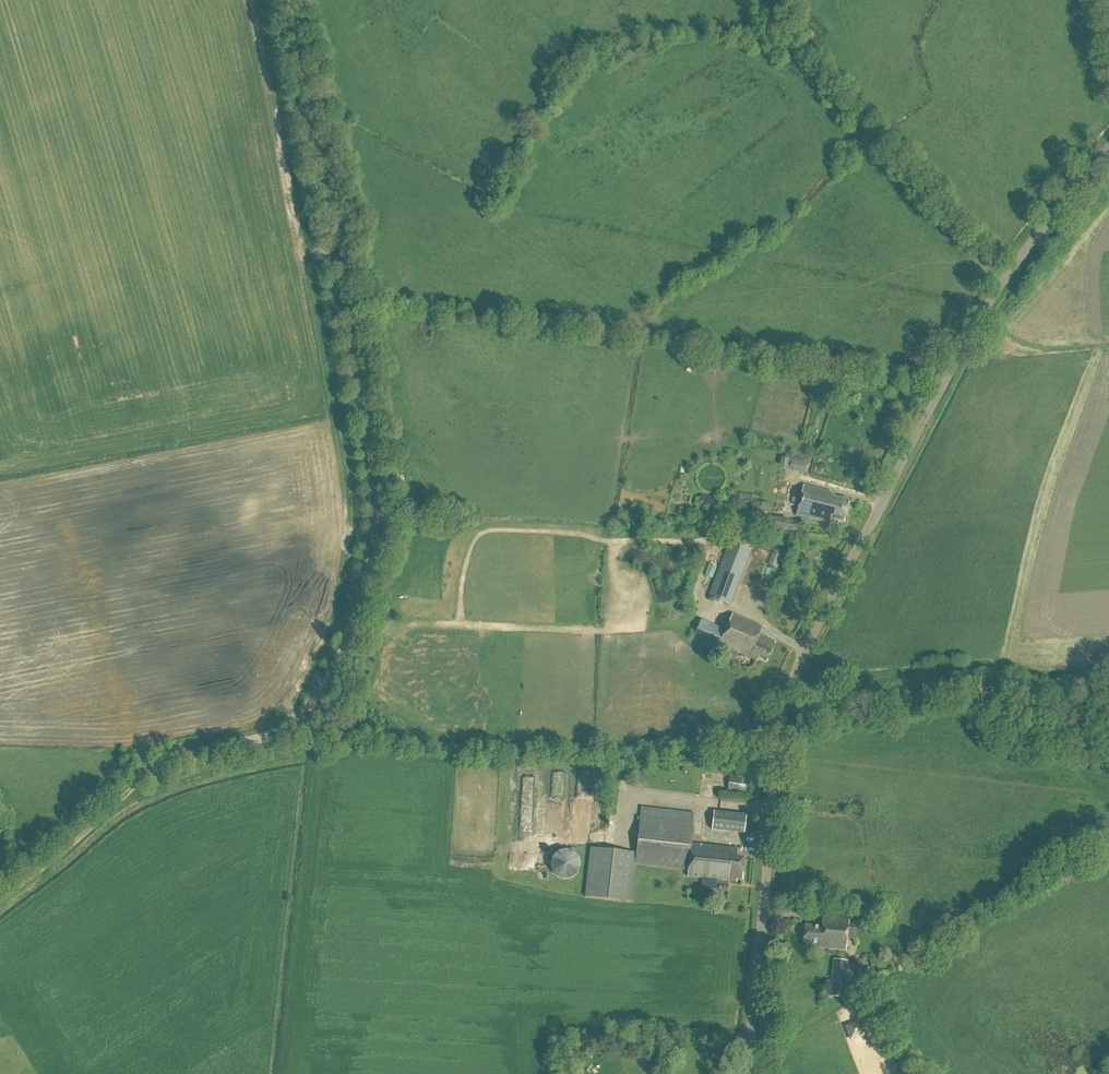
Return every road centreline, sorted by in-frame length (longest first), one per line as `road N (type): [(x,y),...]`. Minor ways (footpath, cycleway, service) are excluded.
road 1 (unclassified): [(746,1073),(781,734),(801,659),(997,290),(1108,149)]
road 2 (track): [(0,902),(156,771),(286,727),(322,686),(350,629),(376,534),(347,290)]
road 3 (track): [(347,290),(282,0)]

